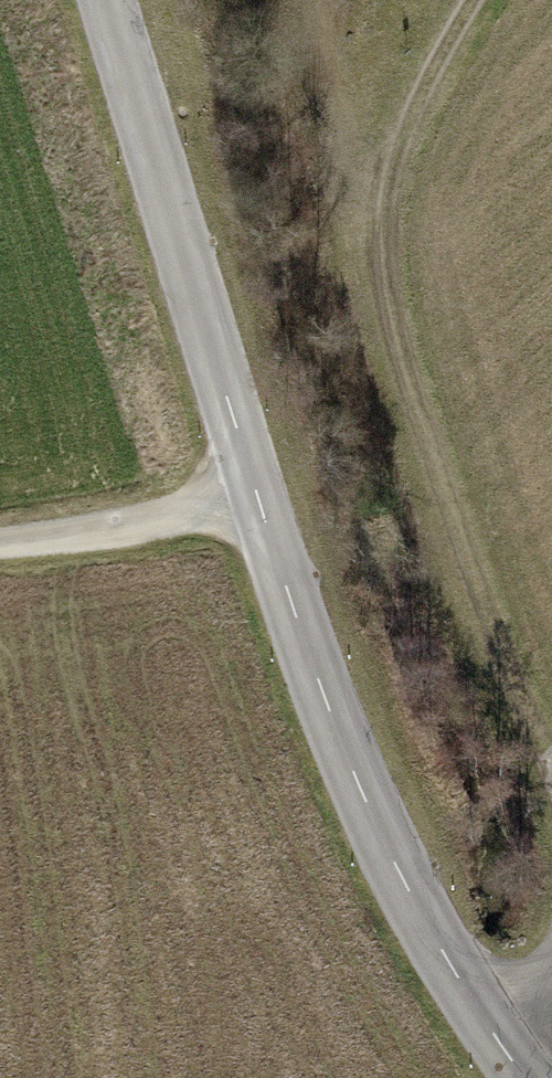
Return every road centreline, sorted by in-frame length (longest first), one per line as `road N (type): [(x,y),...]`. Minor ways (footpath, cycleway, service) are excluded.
road 1 (tertiary): [(111,0),(324,695),(402,876),(526,1077)]
road 2 (track): [(484,0),(423,105),(397,184),(388,261),(403,345),(471,563),(551,767)]
road 3 (track): [(0,543),(258,495)]

